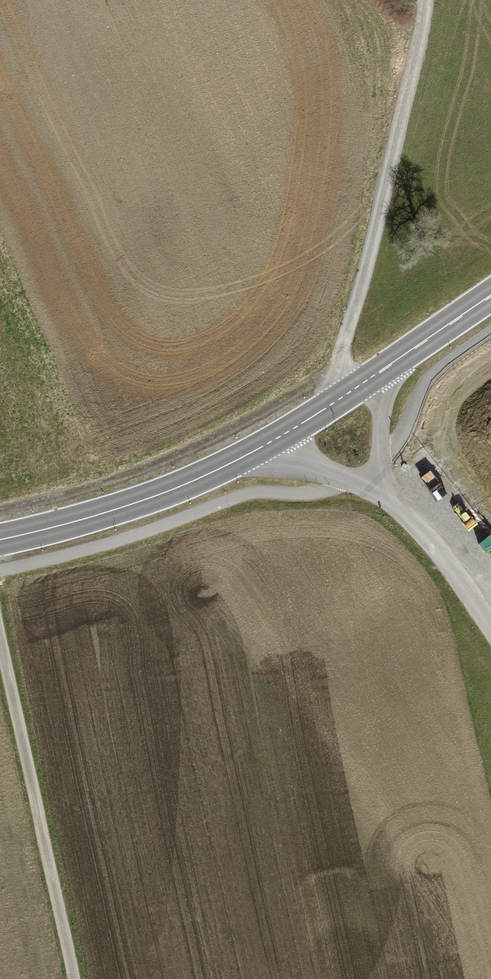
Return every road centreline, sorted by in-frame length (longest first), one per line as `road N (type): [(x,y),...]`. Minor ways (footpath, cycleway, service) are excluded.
road 1 (track): [(427,0),(347,336),(344,366),(369,379)]
road 2 (track): [(344,366),(189,449),(0,510)]
road 3 (track): [(75,978),(0,635)]
road 4 (secondary): [(0,539),(171,489),(272,442)]
road 5 (unclassified): [(375,480),(439,551),(490,628)]
road 6 (secondary): [(369,379),(490,295)]

